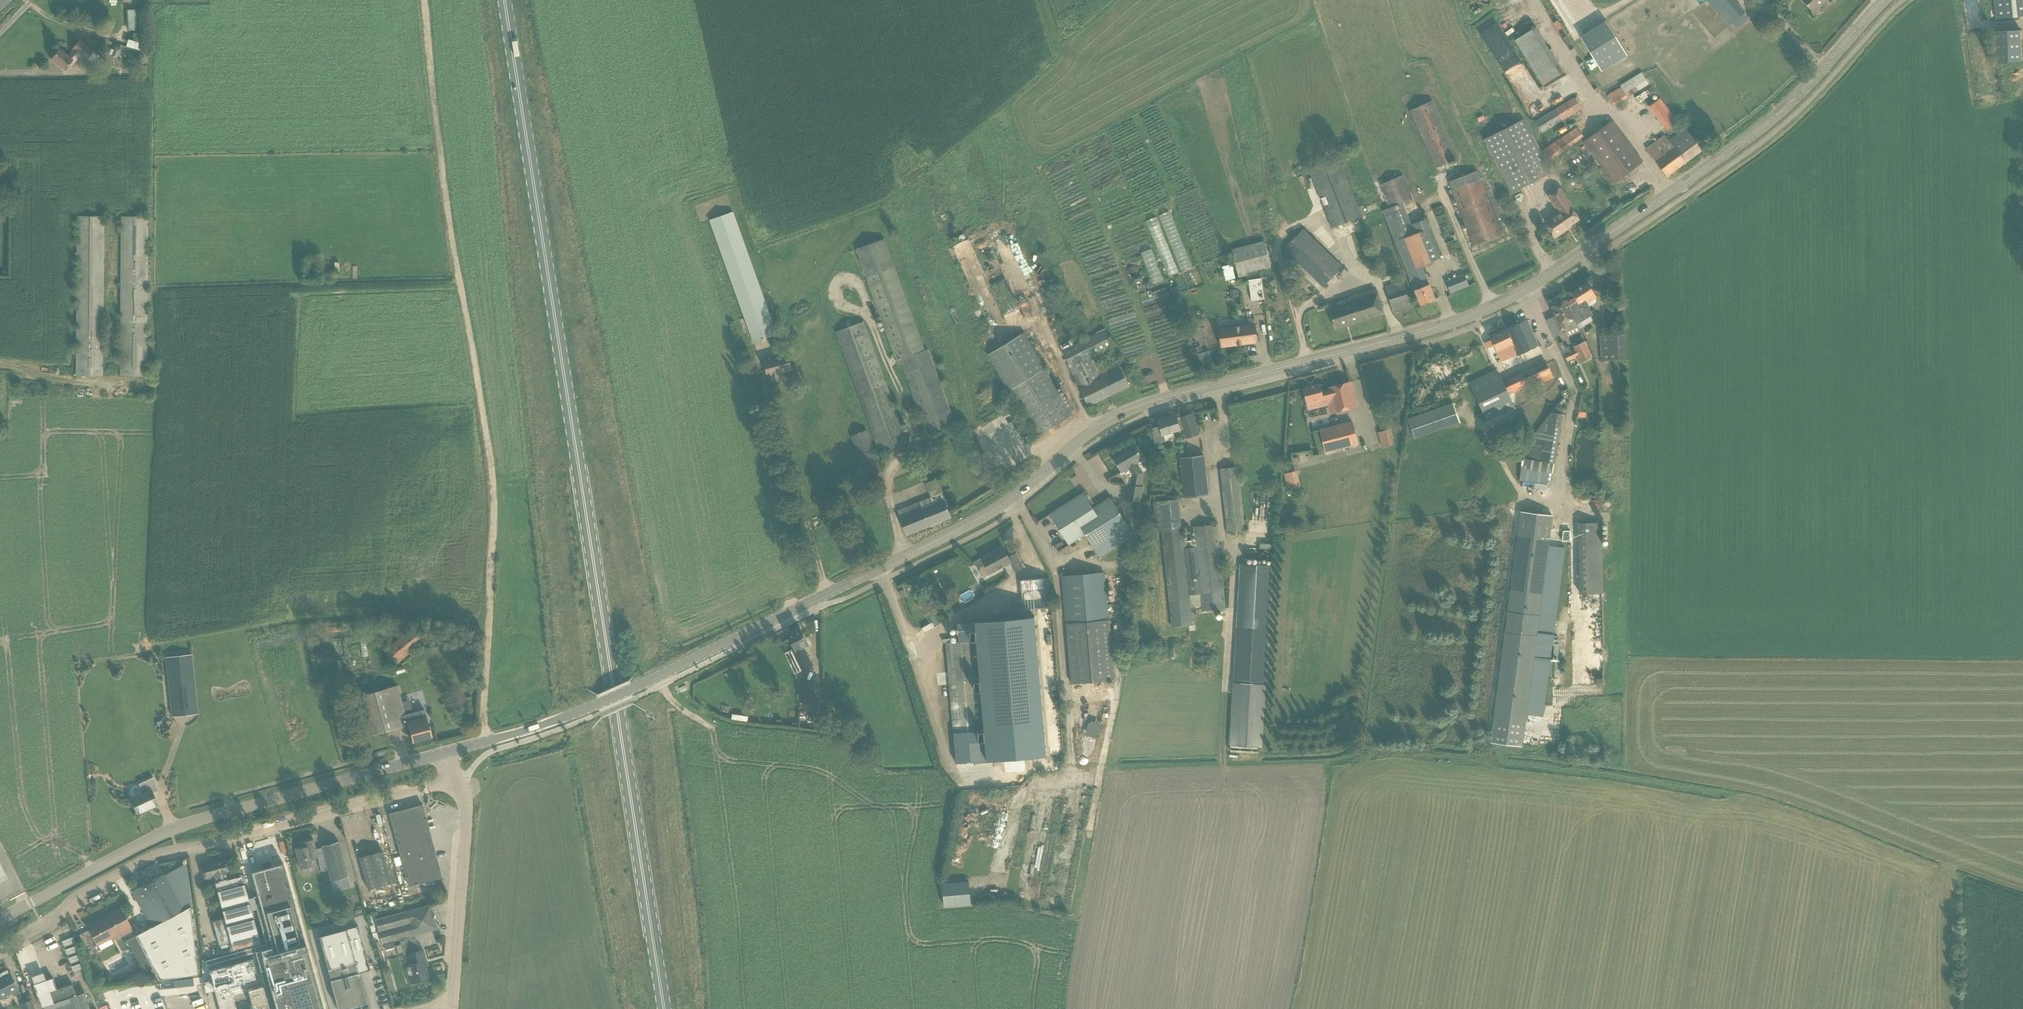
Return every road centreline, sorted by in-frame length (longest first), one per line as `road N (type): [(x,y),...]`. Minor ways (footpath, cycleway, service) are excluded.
road 1 (secondary): [(445,753),(598,704),(916,550),(1000,506),(1081,438),(1134,408),(1446,324),(1507,299),(1769,121),(1884,0)]
road 2 (primary): [(664,1008),(504,0)]
road 3 (track): [(423,0),(443,182),(493,490),(484,742)]
road 4 (residential): [(0,954),(45,930),(76,896),(161,853),(456,779)]
road 5 (secondary): [(0,920),(188,823),(445,753)]
road 6 (tertiary): [(452,1005),(466,827),(456,779)]

